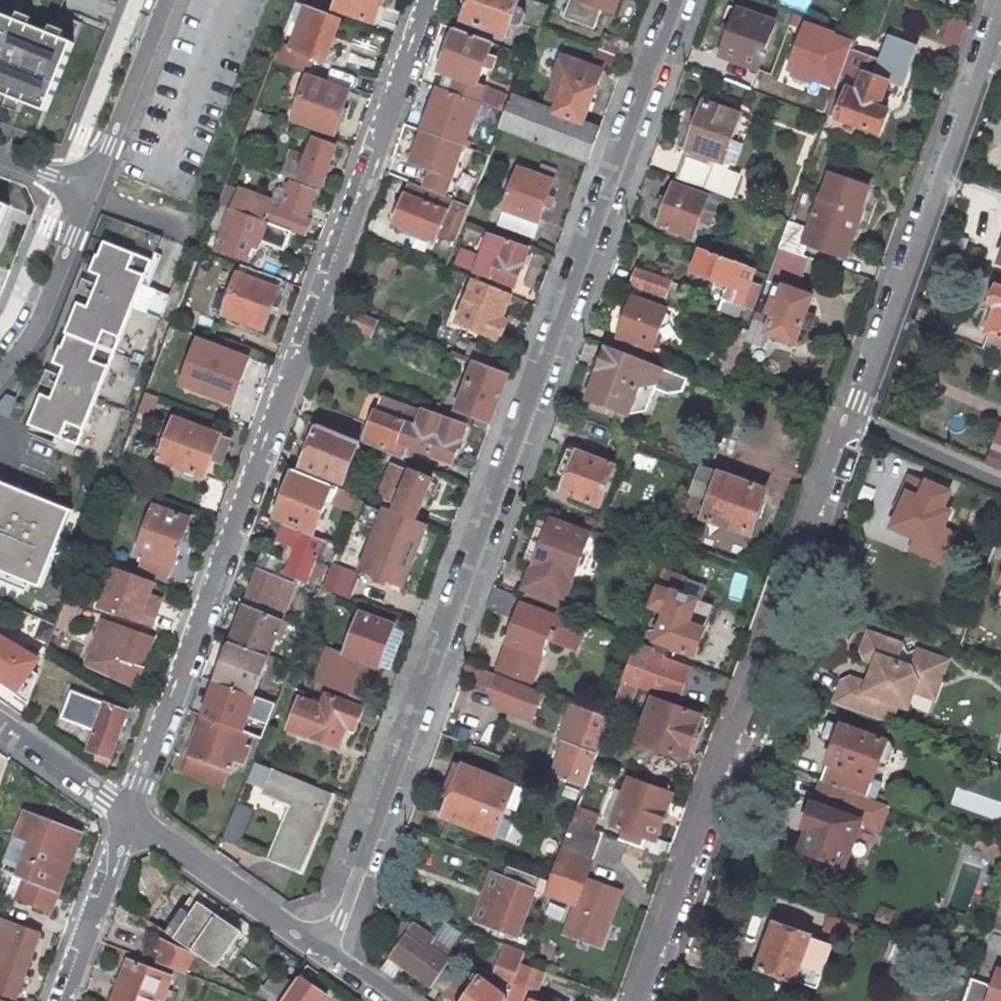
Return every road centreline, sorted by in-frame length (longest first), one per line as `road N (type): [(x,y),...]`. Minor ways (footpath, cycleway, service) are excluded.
road 1 (residential): [(678,0),(329,952)]
road 2 (residential): [(124,808),(425,0)]
road 3 (residential): [(854,418),(641,1000)]
road 4 (residential): [(1000,1),(854,418)]
road 5 (residential): [(329,952),(124,808)]
road 6 (residential): [(89,192),(166,0)]
road 7 (residential): [(124,808),(54,1000)]
road 8 (residential): [(89,192),(38,322),(0,373)]
road 9 (residential): [(1000,484),(854,418)]

